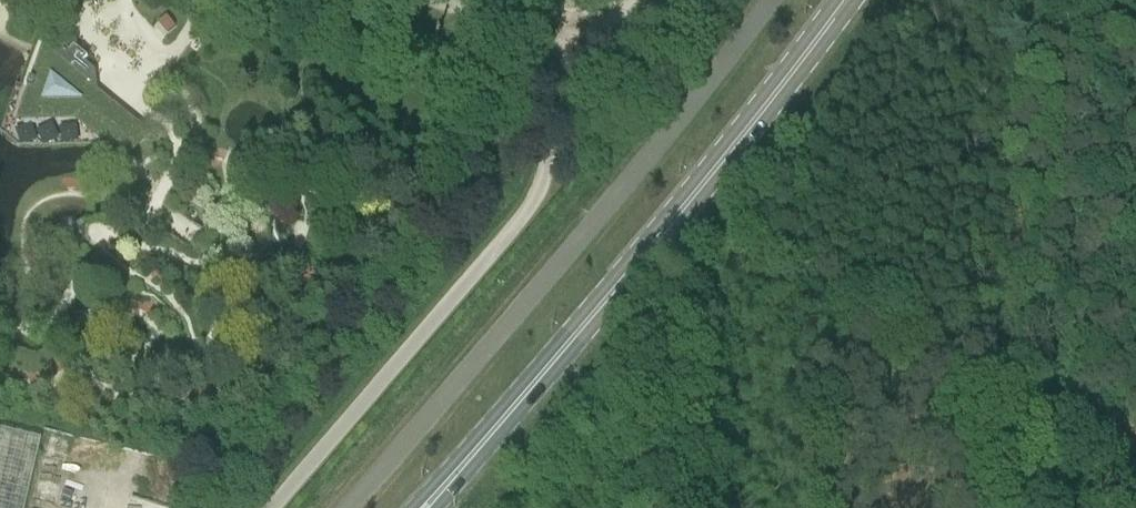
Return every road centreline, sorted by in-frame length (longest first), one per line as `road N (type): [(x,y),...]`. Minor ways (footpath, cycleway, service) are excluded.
road 1 (unclassified): [(772,0),(647,163),(350,507)]
road 2 (primary): [(434,499),(755,127),(848,0)]

